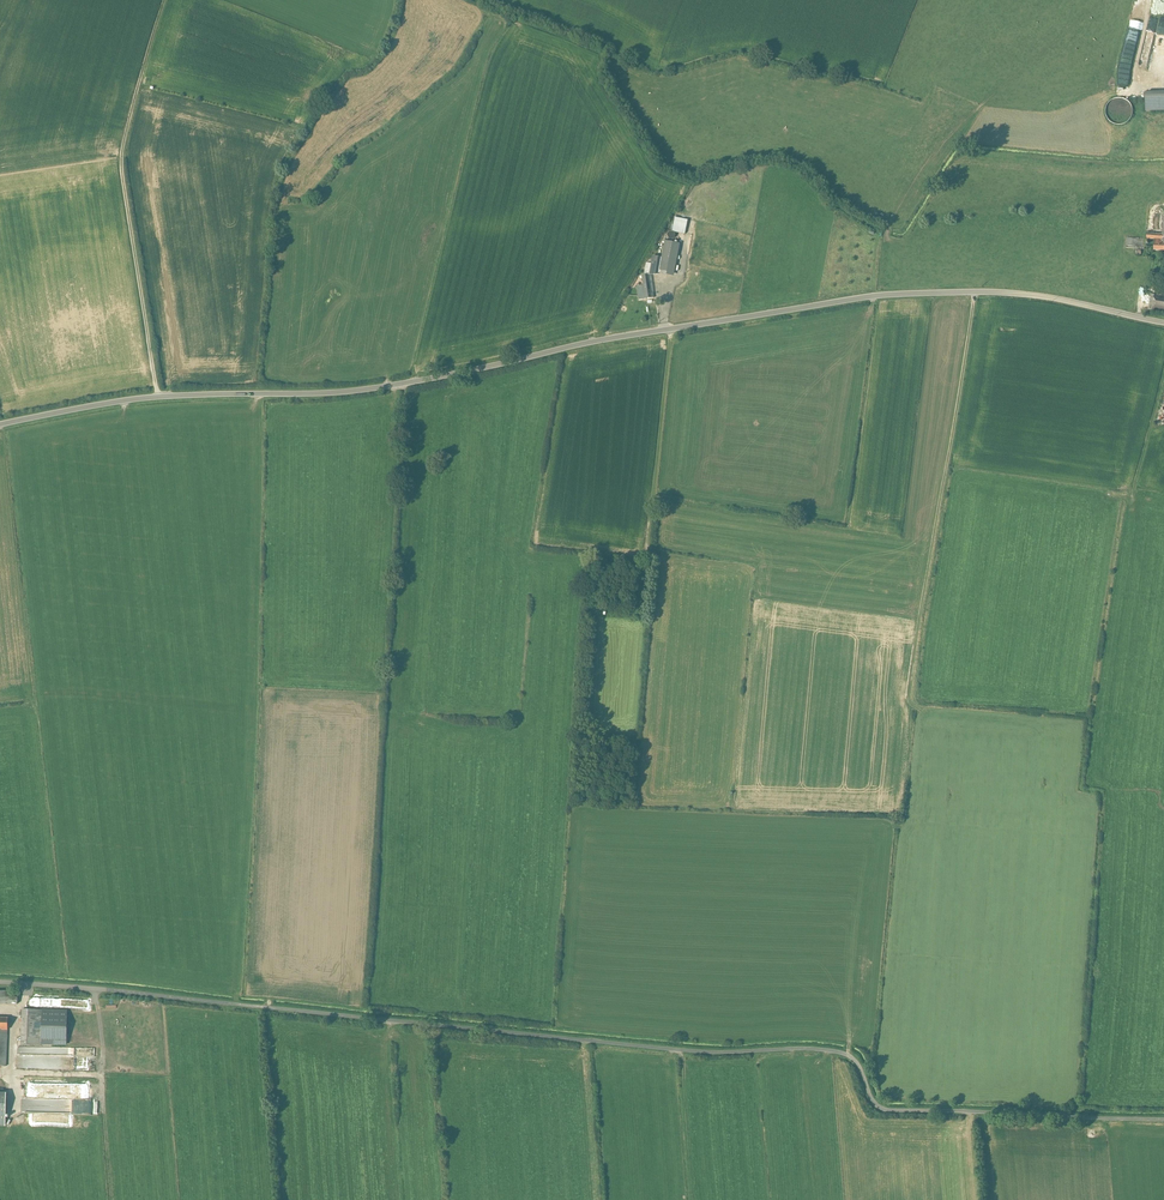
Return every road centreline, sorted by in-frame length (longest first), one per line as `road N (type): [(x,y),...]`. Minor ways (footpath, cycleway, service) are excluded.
road 1 (unclassified): [(0,982),(658,1049),(830,1050),(855,1059),(873,1100),(892,1110),(1163,1119)]
road 2 (unclassified): [(0,424),(145,398),(379,388),(885,294),(1023,295),(1163,323)]
road 3 (track): [(163,0),(121,160),(158,397)]

